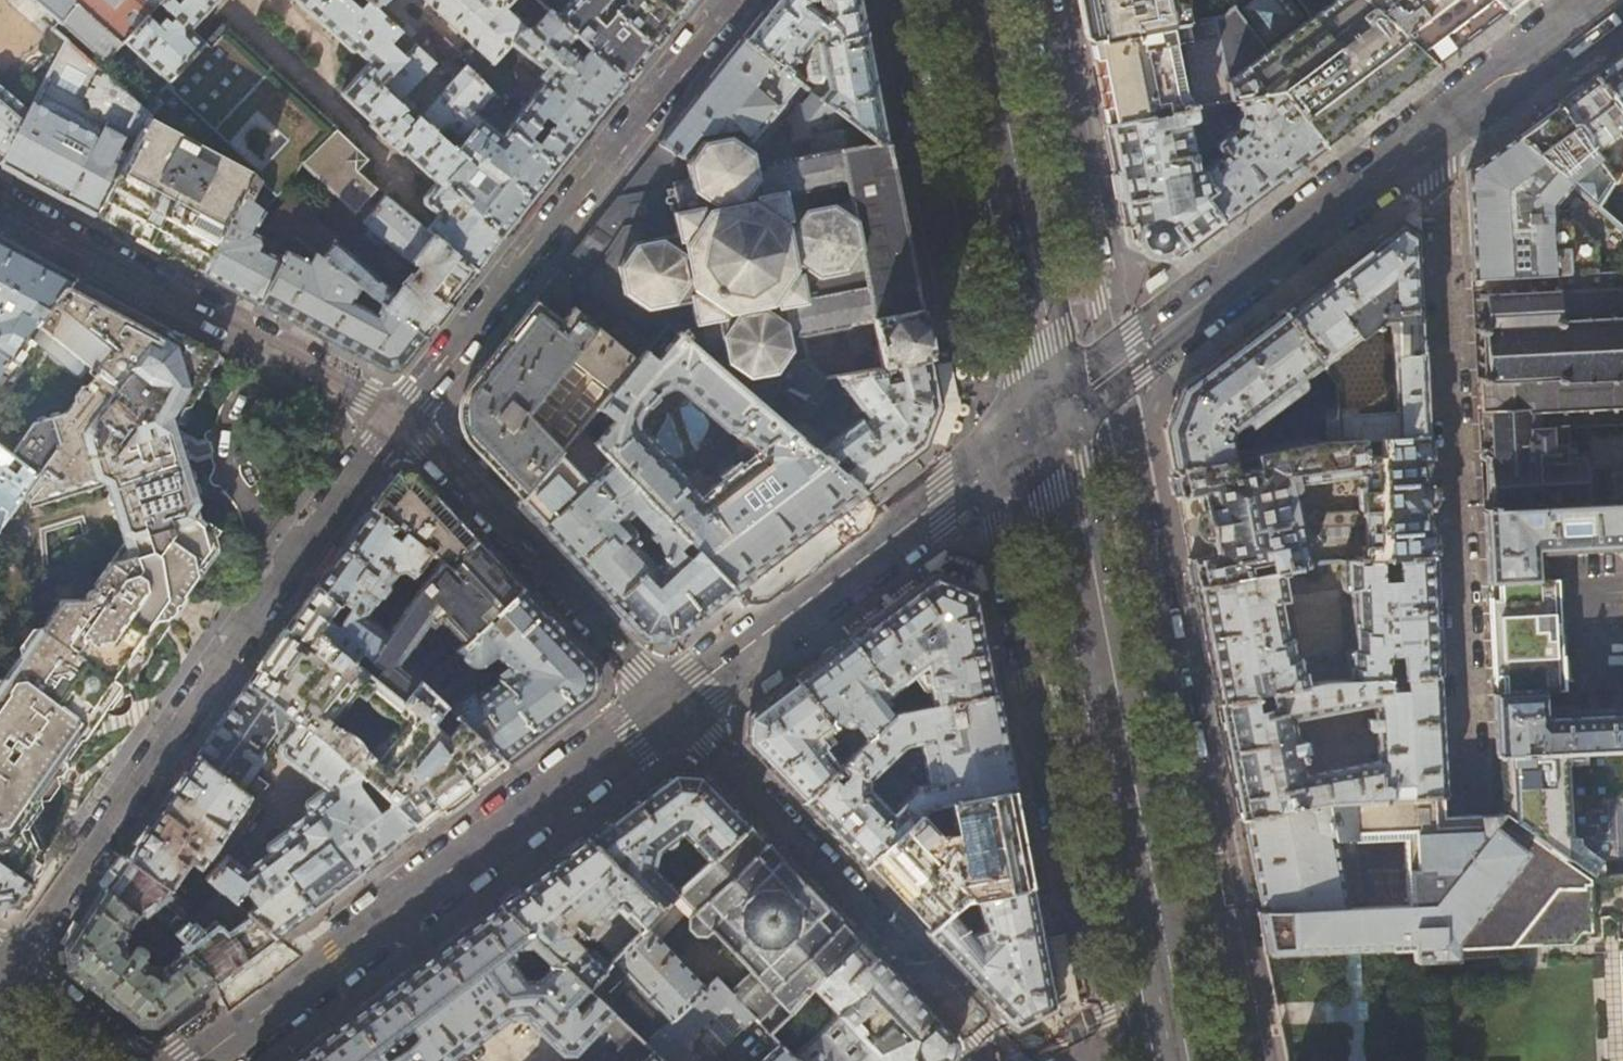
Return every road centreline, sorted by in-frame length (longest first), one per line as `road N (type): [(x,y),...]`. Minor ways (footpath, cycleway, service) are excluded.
road 1 (residential): [(1049,419),(1602,0)]
road 2 (residential): [(14,965),(399,416)]
road 3 (secondary): [(1049,419),(1171,1060)]
road 4 (residential): [(198,1060),(671,706)]
road 5 (residential): [(732,0),(399,416)]
road 6 (residential): [(671,706),(1005,1060)]
road 7 (residential): [(671,706),(1049,419)]
road 8 (residential): [(0,202),(399,416)]
road 9 (secondary): [(969,0),(1049,419)]
road 10 (residential): [(399,416),(671,706)]
road 11 (residential): [(129,1060),(14,965)]

